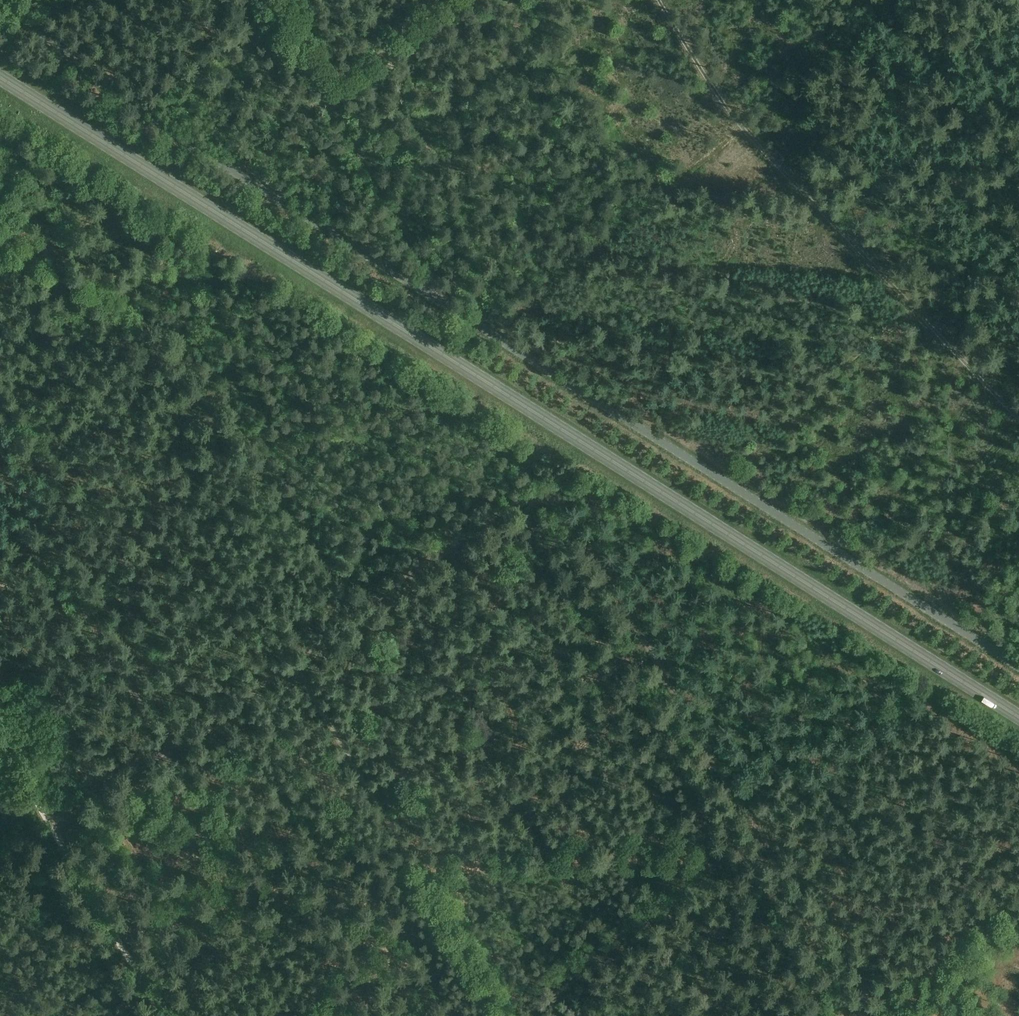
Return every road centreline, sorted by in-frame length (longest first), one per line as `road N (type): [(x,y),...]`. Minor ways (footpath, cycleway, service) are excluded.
road 1 (unclassified): [(1018,666),(172,133),(61,51),(13,0)]
road 2 (track): [(864,1015),(555,498),(515,504),(54,829)]
road 3 (primary): [(1018,717),(0,77)]
road 4 (track): [(1018,418),(742,127),(659,0)]
road 5 (track): [(503,1015),(293,662)]
road 6 (track): [(165,752),(31,516),(42,461),(0,393)]
road 7 (track): [(434,296),(430,273),(326,99)]
road 8 (track): [(326,99),(453,0)]

